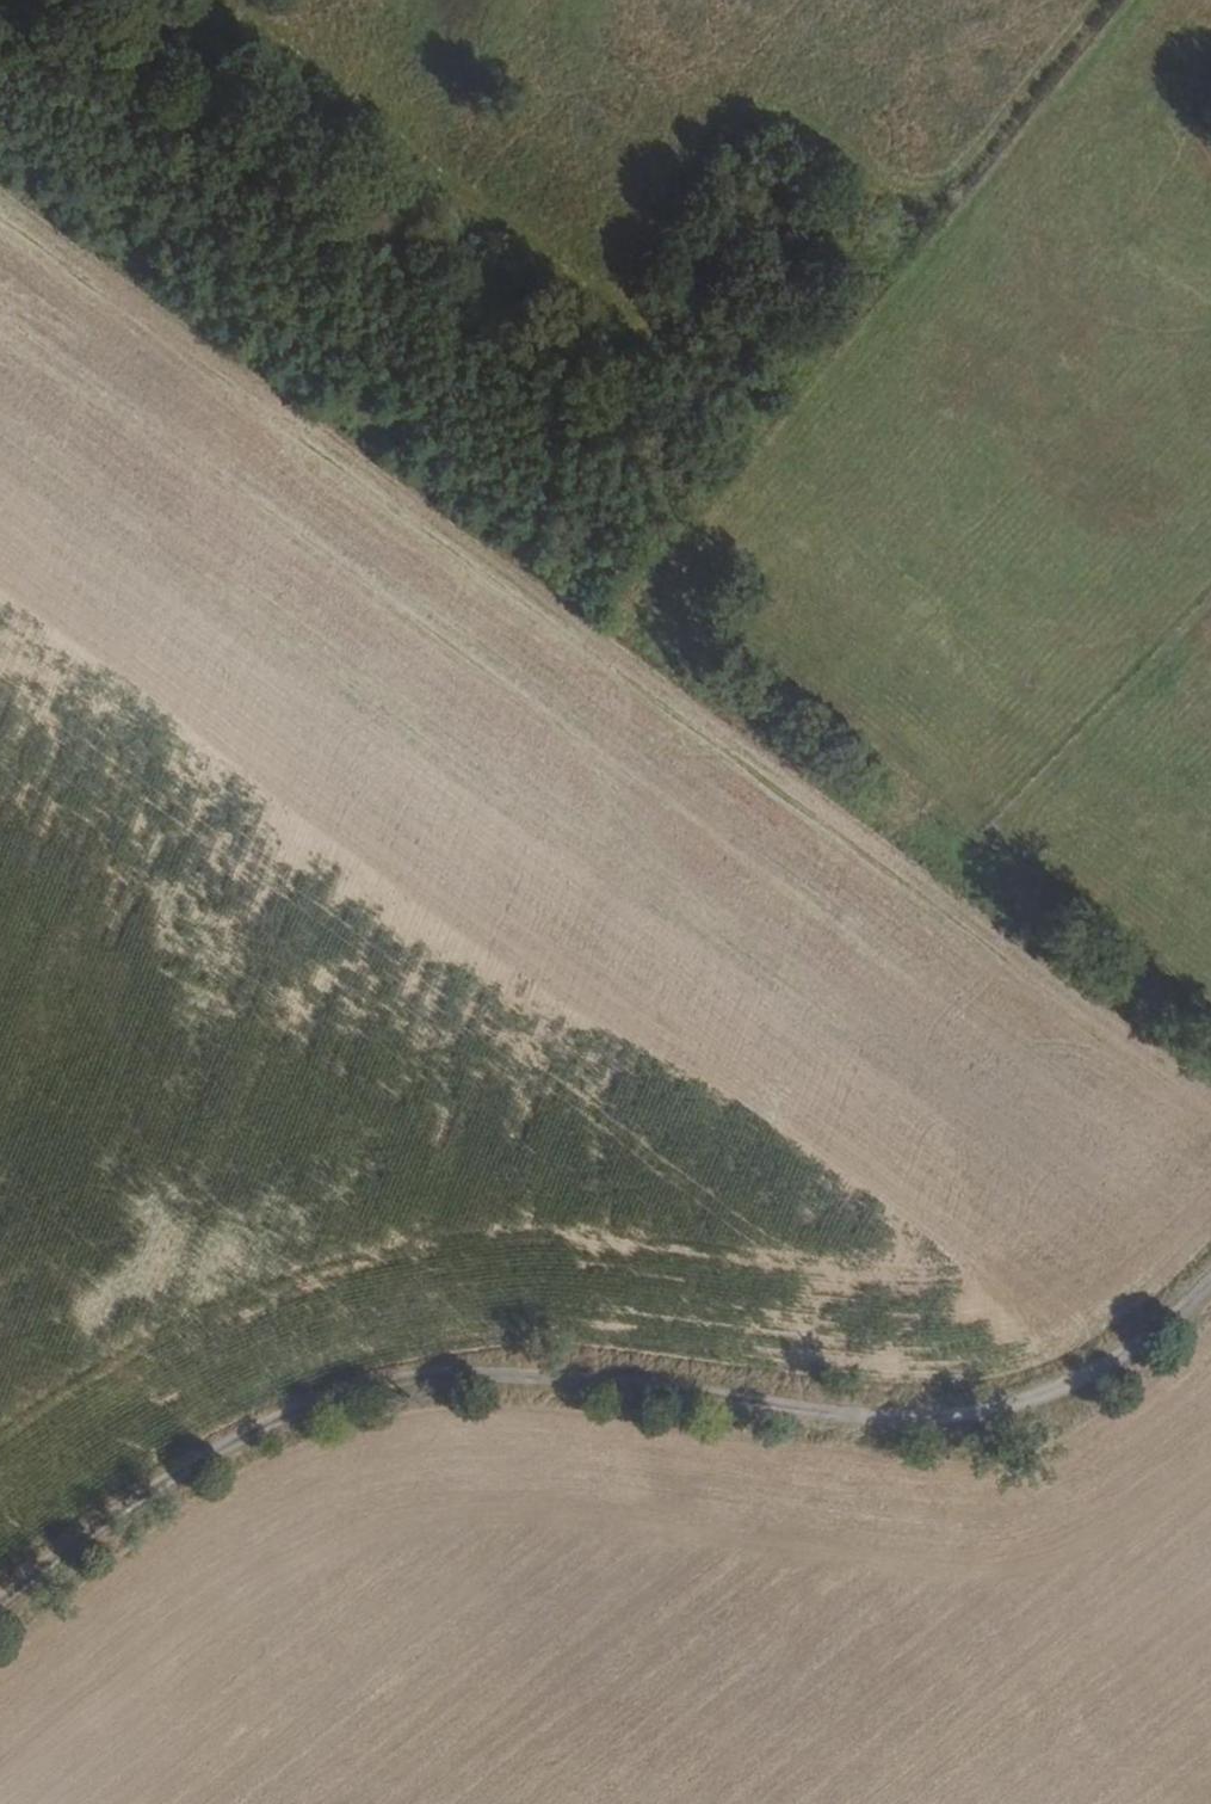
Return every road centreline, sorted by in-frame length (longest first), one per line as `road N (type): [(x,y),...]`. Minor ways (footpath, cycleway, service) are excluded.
road 1 (track): [(1210,1312),(1069,1406),(938,1434),(719,1394),(499,1376),(265,1431),(0,1593)]

